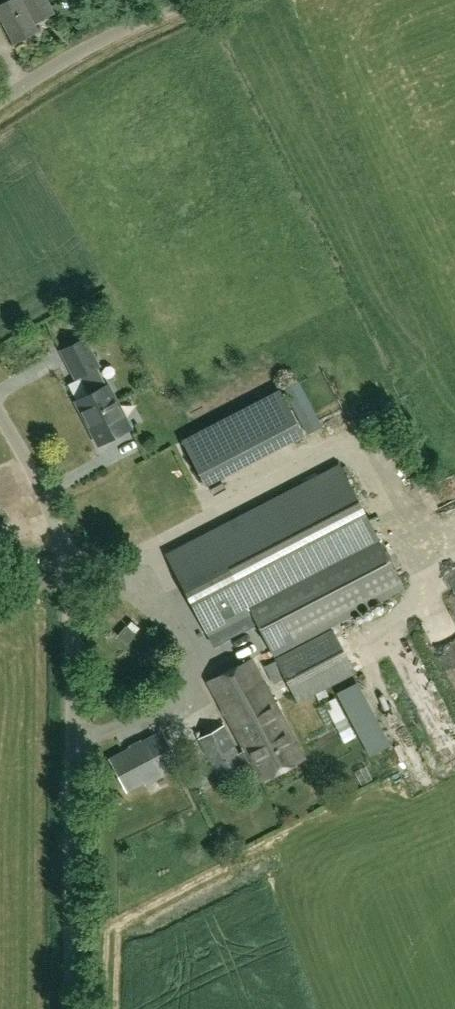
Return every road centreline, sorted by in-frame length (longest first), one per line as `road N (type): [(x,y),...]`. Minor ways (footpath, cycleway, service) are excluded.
road 1 (unclassified): [(71,1008),(69,574),(36,479),(0,420)]
road 2 (unclassified): [(0,102),(189,0)]

